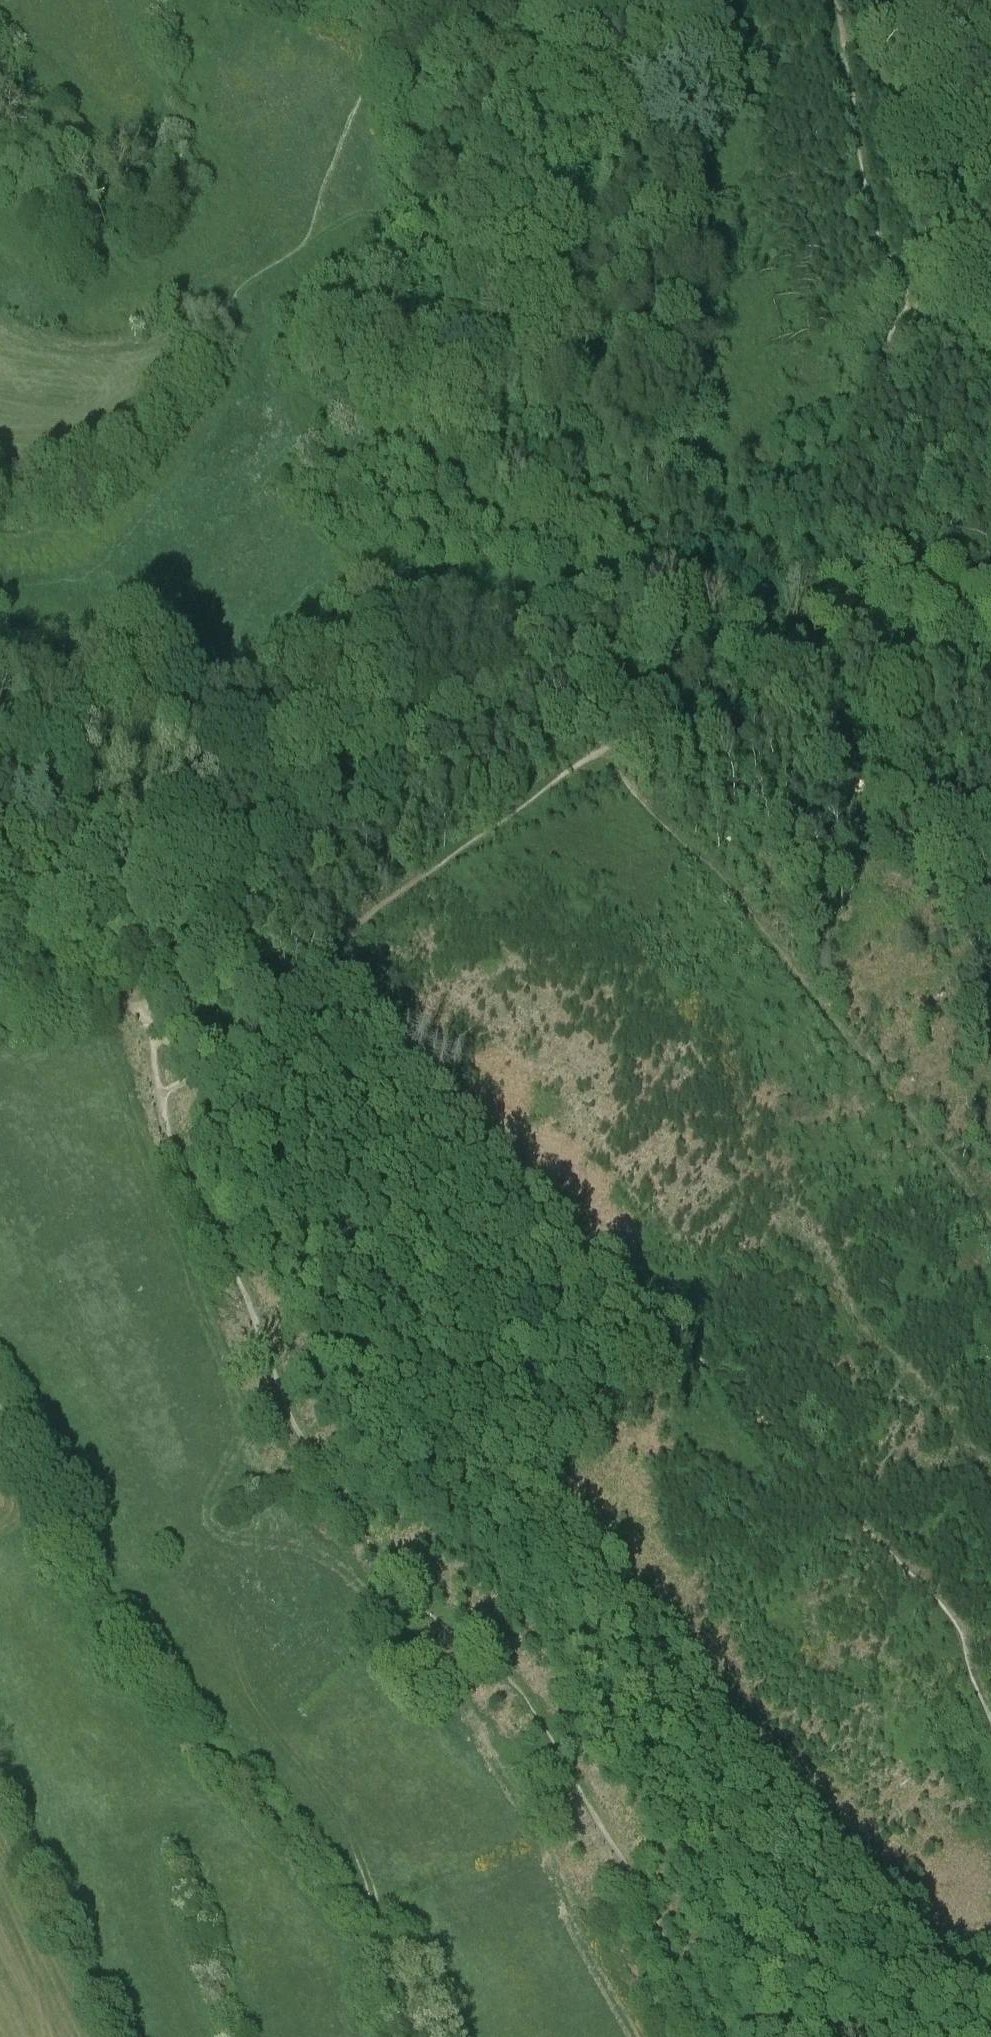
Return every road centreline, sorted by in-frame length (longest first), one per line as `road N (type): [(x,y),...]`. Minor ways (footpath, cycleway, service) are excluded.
road 1 (track): [(428,2036),(389,1944),(165,1693),(87,1569),(0,1399)]
road 2 (track): [(838,4),(867,186),(909,295)]
road 3 (track): [(990,215),(942,137),(881,85),(840,26)]

